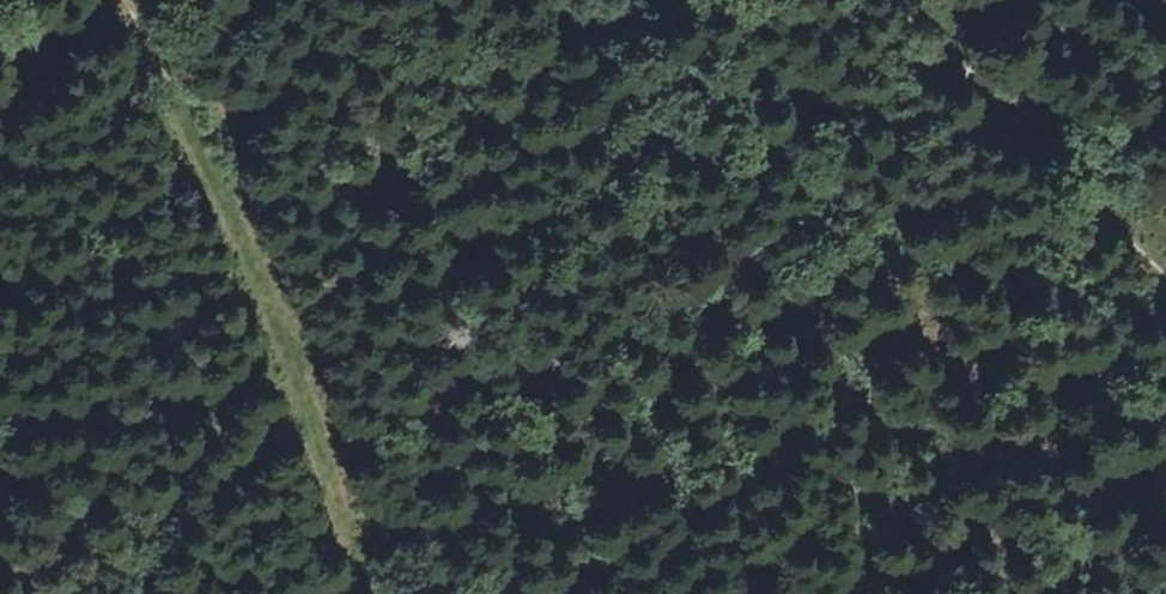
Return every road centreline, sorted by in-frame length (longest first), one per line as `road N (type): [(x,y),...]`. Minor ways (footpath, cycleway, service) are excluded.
road 1 (track): [(377,593),(338,516),(217,186),(124,0)]
road 2 (track): [(904,0),(999,111),(1165,280)]

